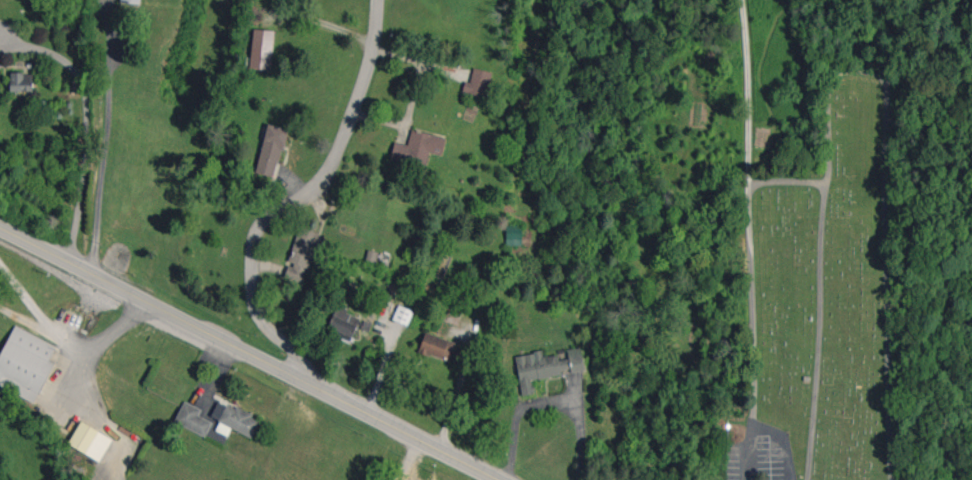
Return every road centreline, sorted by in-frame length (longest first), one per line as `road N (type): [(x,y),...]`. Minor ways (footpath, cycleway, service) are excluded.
road 1 (secondary): [(492,479),(0,229)]
road 2 (residential): [(309,387),(254,297),(251,257),(267,218),(314,185),(337,151),(373,47),(378,0)]

